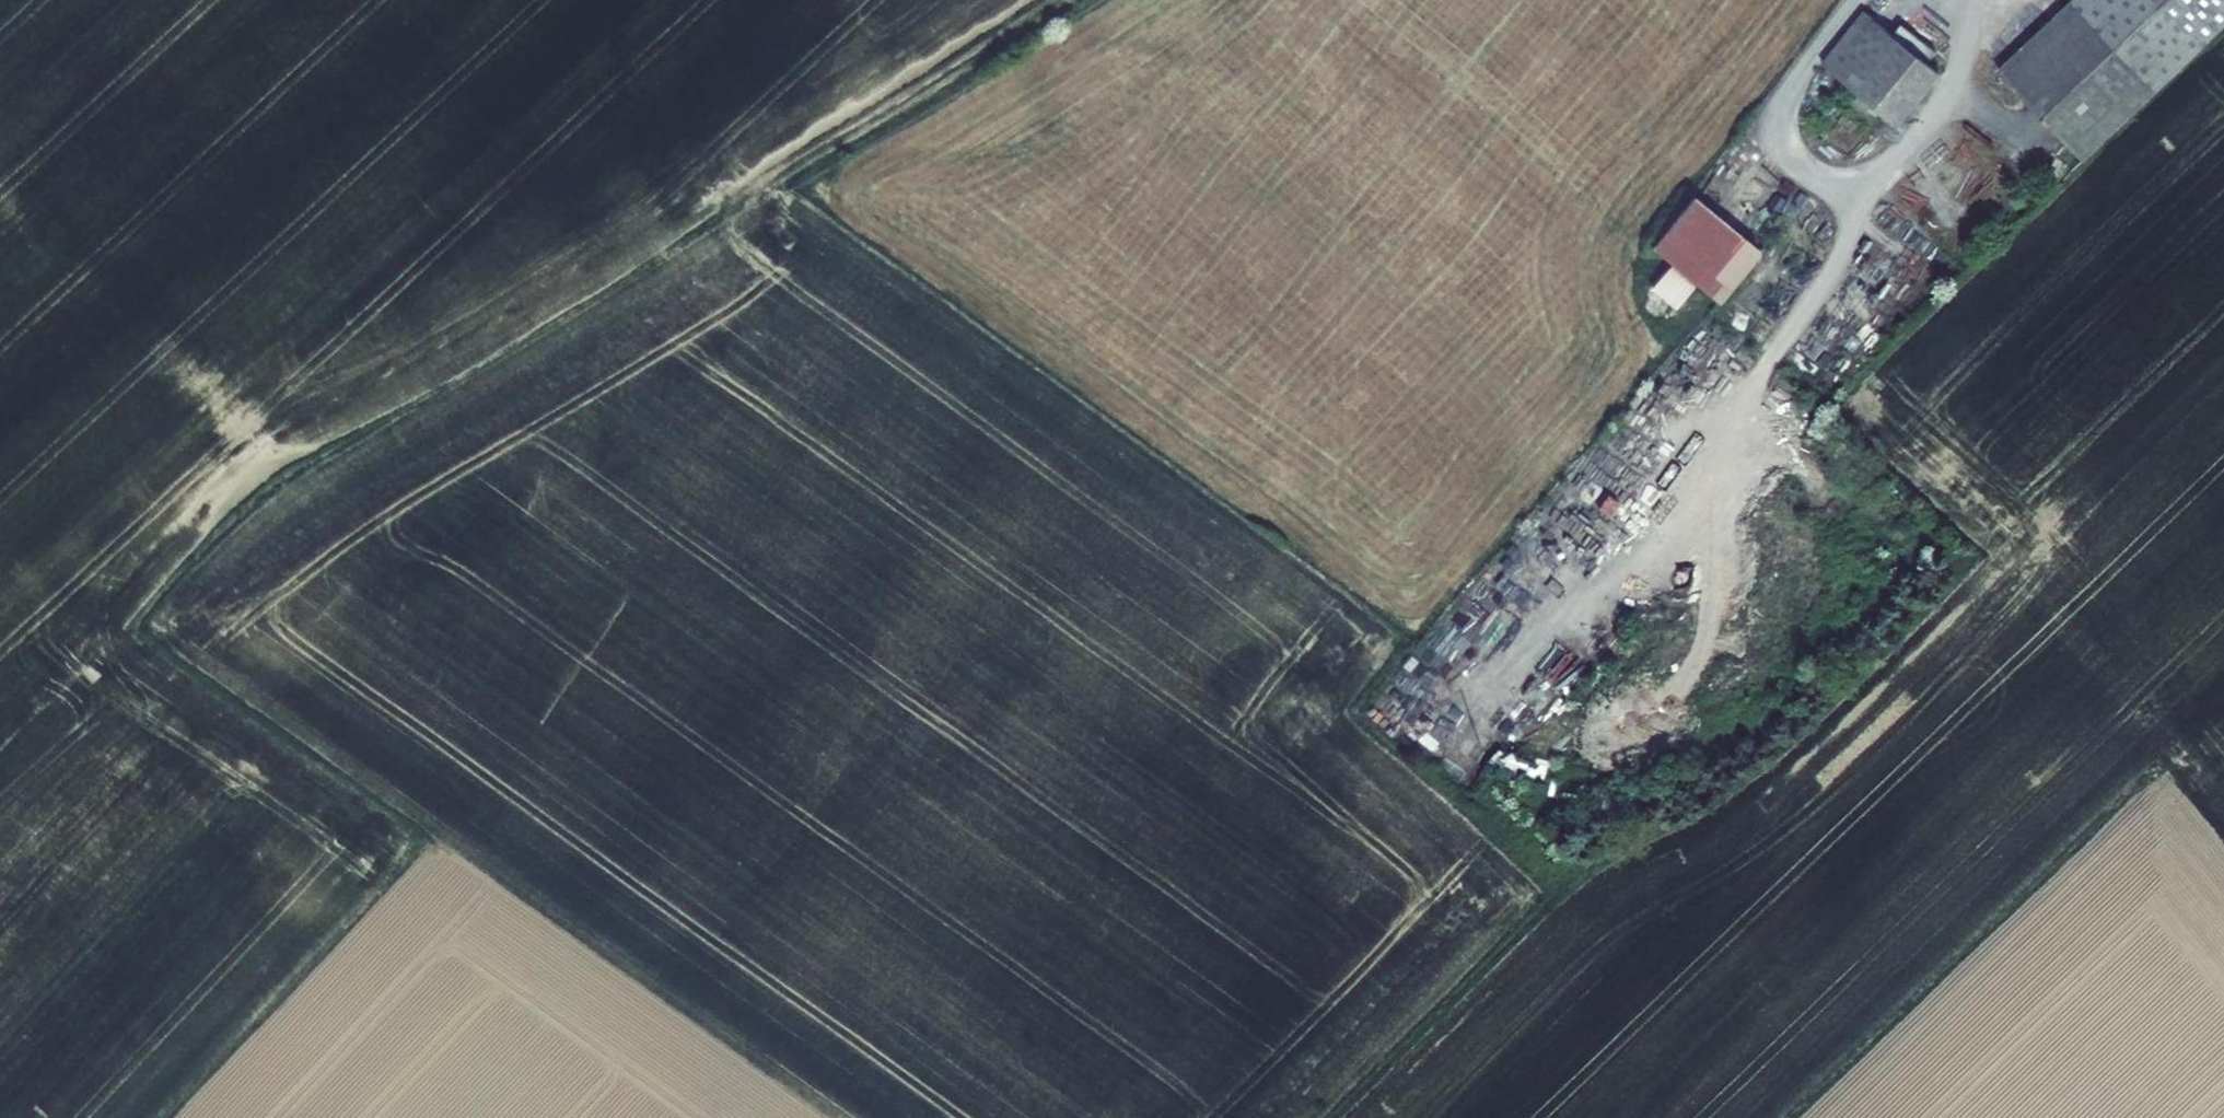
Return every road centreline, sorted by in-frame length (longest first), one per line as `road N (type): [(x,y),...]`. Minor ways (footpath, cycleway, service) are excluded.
road 1 (track): [(1063,0),(753,190)]

